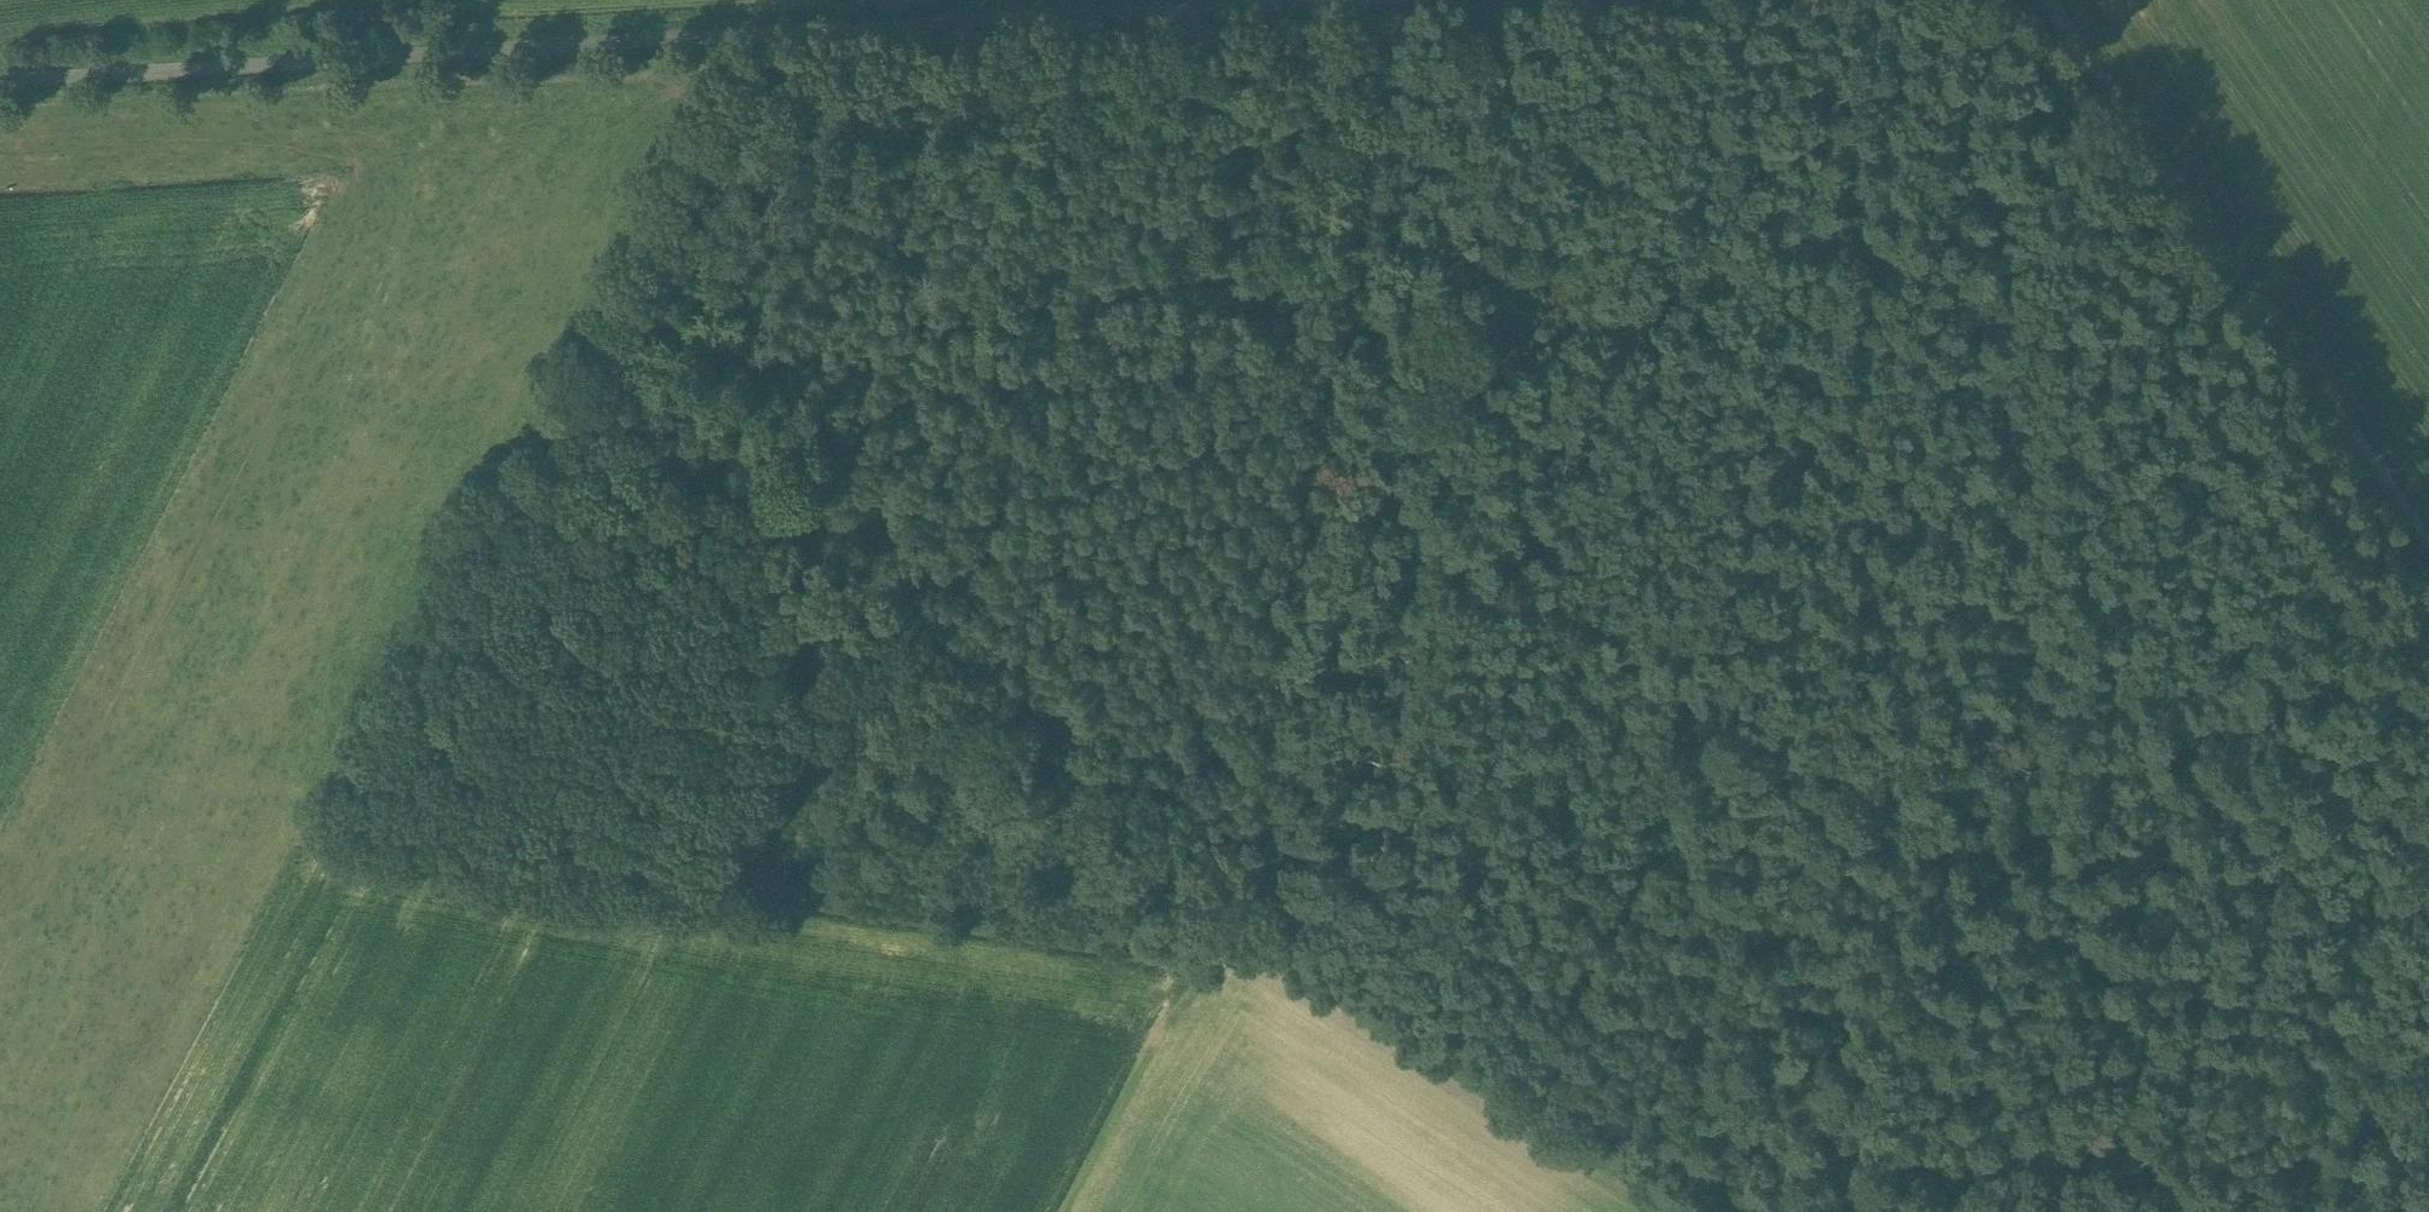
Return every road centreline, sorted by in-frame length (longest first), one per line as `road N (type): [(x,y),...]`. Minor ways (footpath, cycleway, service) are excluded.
road 1 (unclassified): [(0,73),(1137,0)]
road 2 (unclassified): [(2428,540),(2045,0)]
road 3 (track): [(1383,0),(1313,446)]
road 4 (track): [(1313,446),(1273,693)]
road 5 (track): [(2428,992),(2331,1211)]

